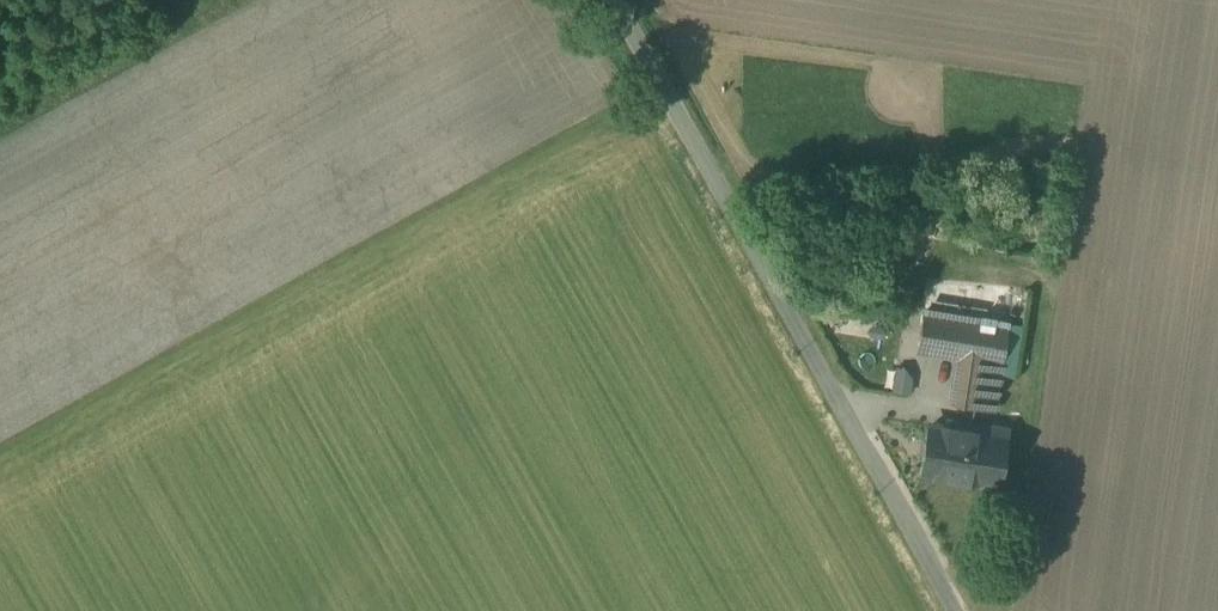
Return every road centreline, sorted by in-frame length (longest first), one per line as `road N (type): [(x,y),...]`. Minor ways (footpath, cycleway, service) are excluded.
road 1 (unclassified): [(947,610),(610,0)]

